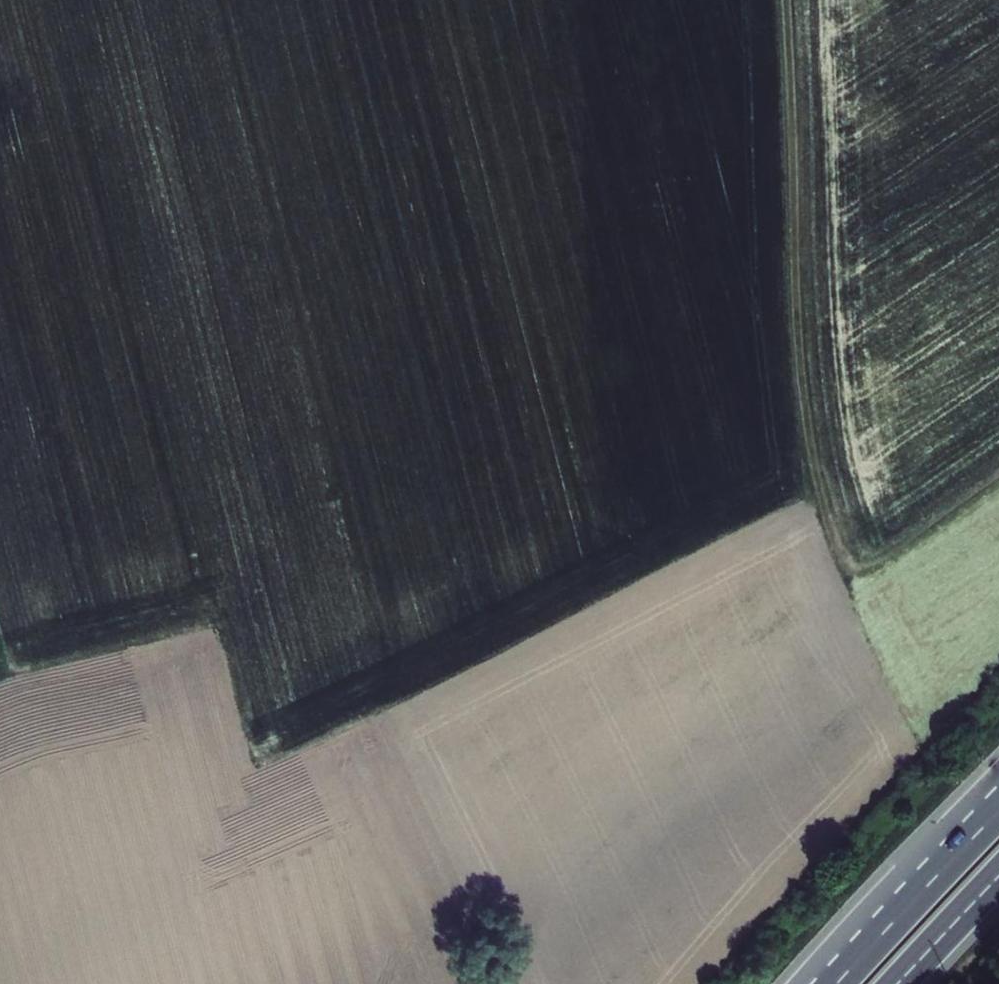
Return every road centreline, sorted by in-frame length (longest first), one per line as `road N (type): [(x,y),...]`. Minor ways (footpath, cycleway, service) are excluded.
road 1 (trunk): [(998,809),(835,983)]
road 2 (trunk): [(898,983),(998,875)]

